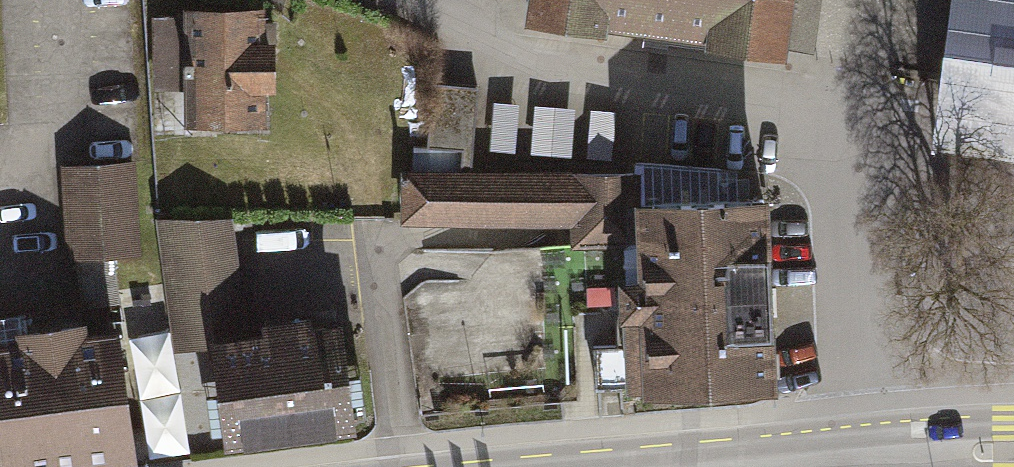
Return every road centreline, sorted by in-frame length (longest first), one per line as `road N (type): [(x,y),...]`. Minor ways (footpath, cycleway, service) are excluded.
road 1 (residential): [(413,0),(514,51),(778,105),(848,178),(857,454)]
road 2 (primary): [(857,454),(661,466)]
road 3 (primary): [(1013,451),(857,454)]

